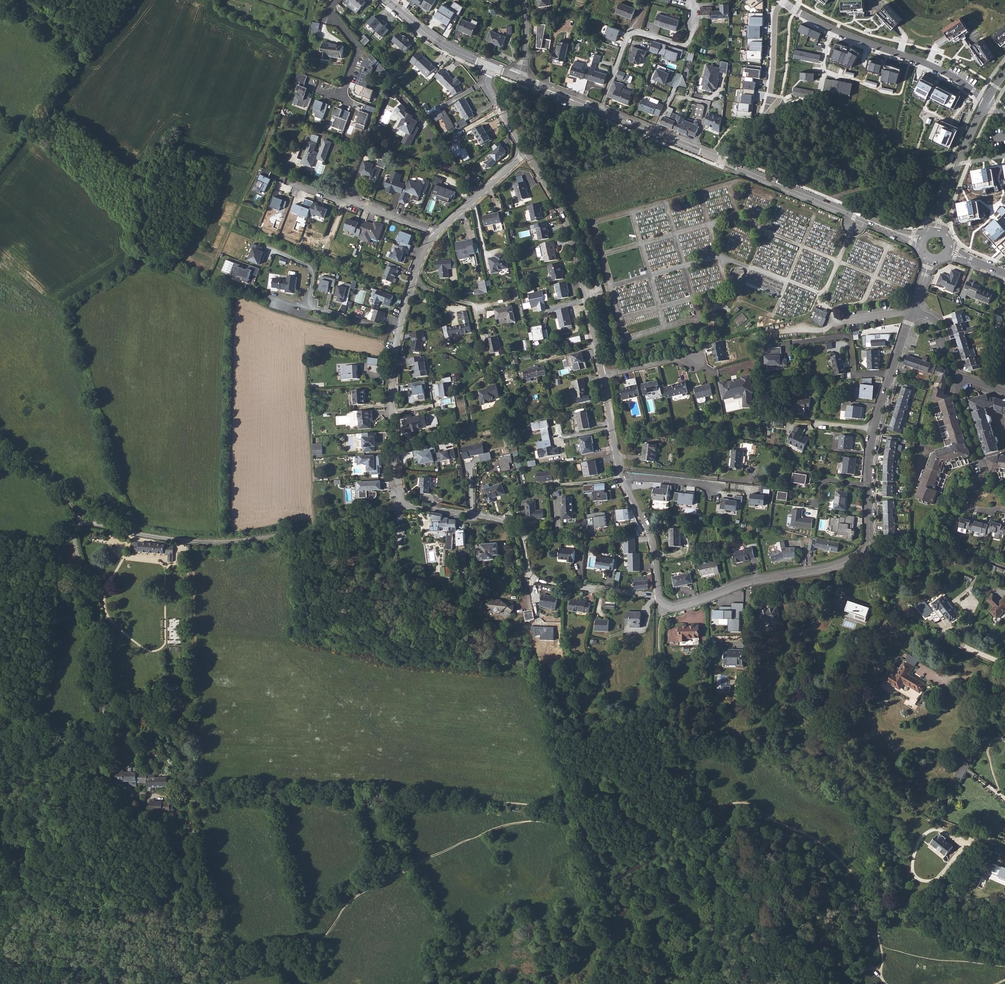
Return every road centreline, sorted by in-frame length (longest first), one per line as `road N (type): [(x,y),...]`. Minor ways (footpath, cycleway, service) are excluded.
road 1 (residential): [(230,798),(139,792),(108,775),(97,642),(76,530),(83,522),(189,542),(252,539),(402,501)]
road 2 (secondary): [(922,240),(600,111)]
road 3 (residential): [(402,501),(516,528),(528,571),(543,583),(658,596)]
road 4 (residential): [(868,486),(870,542),(857,556),(676,607),(658,596)]
road 5 (residential): [(602,375),(568,227),(527,152)]
road 6 (track): [(718,831),(696,801),(669,720),(658,645),(666,607)]
road 7 (residential): [(987,102),(945,72),(783,1)]
road 8 (track): [(881,910),(813,839),(749,804),(696,801)]
road 9 (residential): [(600,111),(627,35),(686,44),(694,0)]
road 10 (residential): [(402,501),(391,399),(399,334)]
road 11 (residential): [(436,234),(288,183)]
road 12 (residential): [(938,232),(954,166),(987,102)]
road 13 (residential): [(336,0),(331,16),(358,56),(342,97),(319,90)]
road 14 (residential): [(795,343),(849,335),(854,375),(892,373)]
road 15 (secondary): [(491,66),(438,42),(385,0)]
road 16 (residential): [(436,234),(527,152)]
road 17 (residential): [(658,596),(648,531),(622,481)]
road 18 (track): [(778,983),(777,945),(740,870)]

